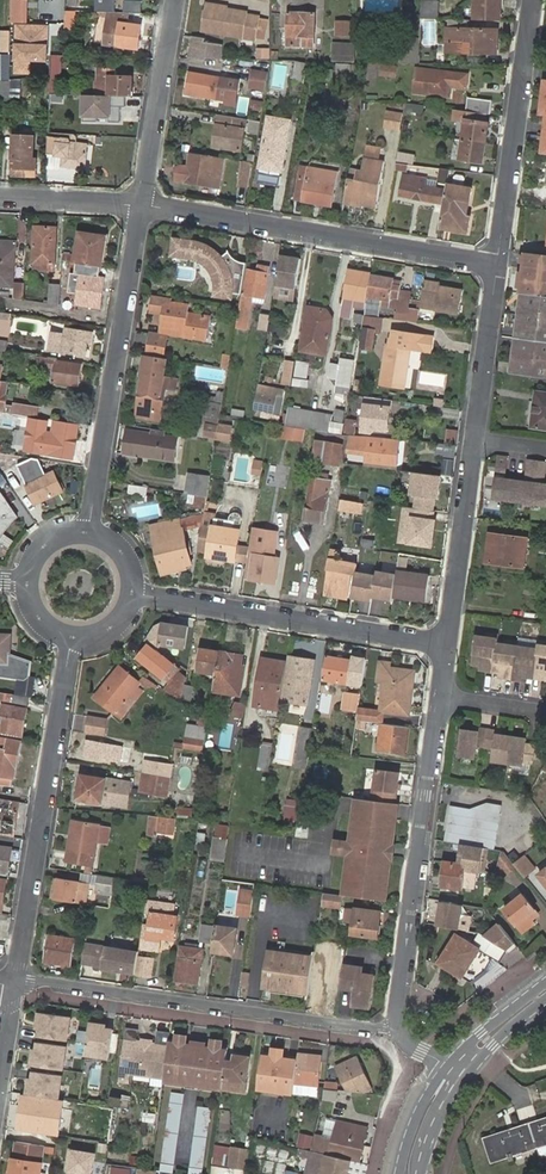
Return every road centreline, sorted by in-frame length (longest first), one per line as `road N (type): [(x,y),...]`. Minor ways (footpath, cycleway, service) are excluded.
road 1 (residential): [(17,982),(398,1033)]
road 2 (residential): [(499,266),(141,205)]
road 3 (residential): [(72,640),(17,982)]
road 4 (residential): [(440,696),(398,1033)]
road 5 (residential): [(141,205),(92,521)]
road 6 (residential): [(140,600),(446,646)]
road 7 (residential): [(534,0),(499,266)]
road 8 (residential): [(477,438),(446,646)]
road 9 (residential): [(175,0),(141,205)]
road 10 (residential): [(499,266),(477,438)]
road 11 (residential): [(141,205),(0,197)]

